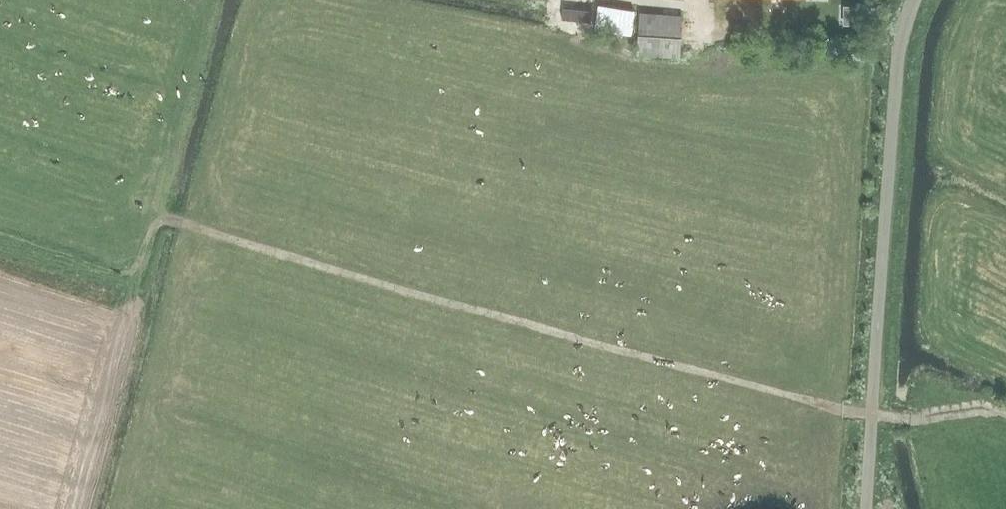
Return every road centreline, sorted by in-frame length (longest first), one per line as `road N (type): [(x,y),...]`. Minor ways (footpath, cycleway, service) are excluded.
road 1 (unclassified): [(866,508),(898,48),(912,0)]

